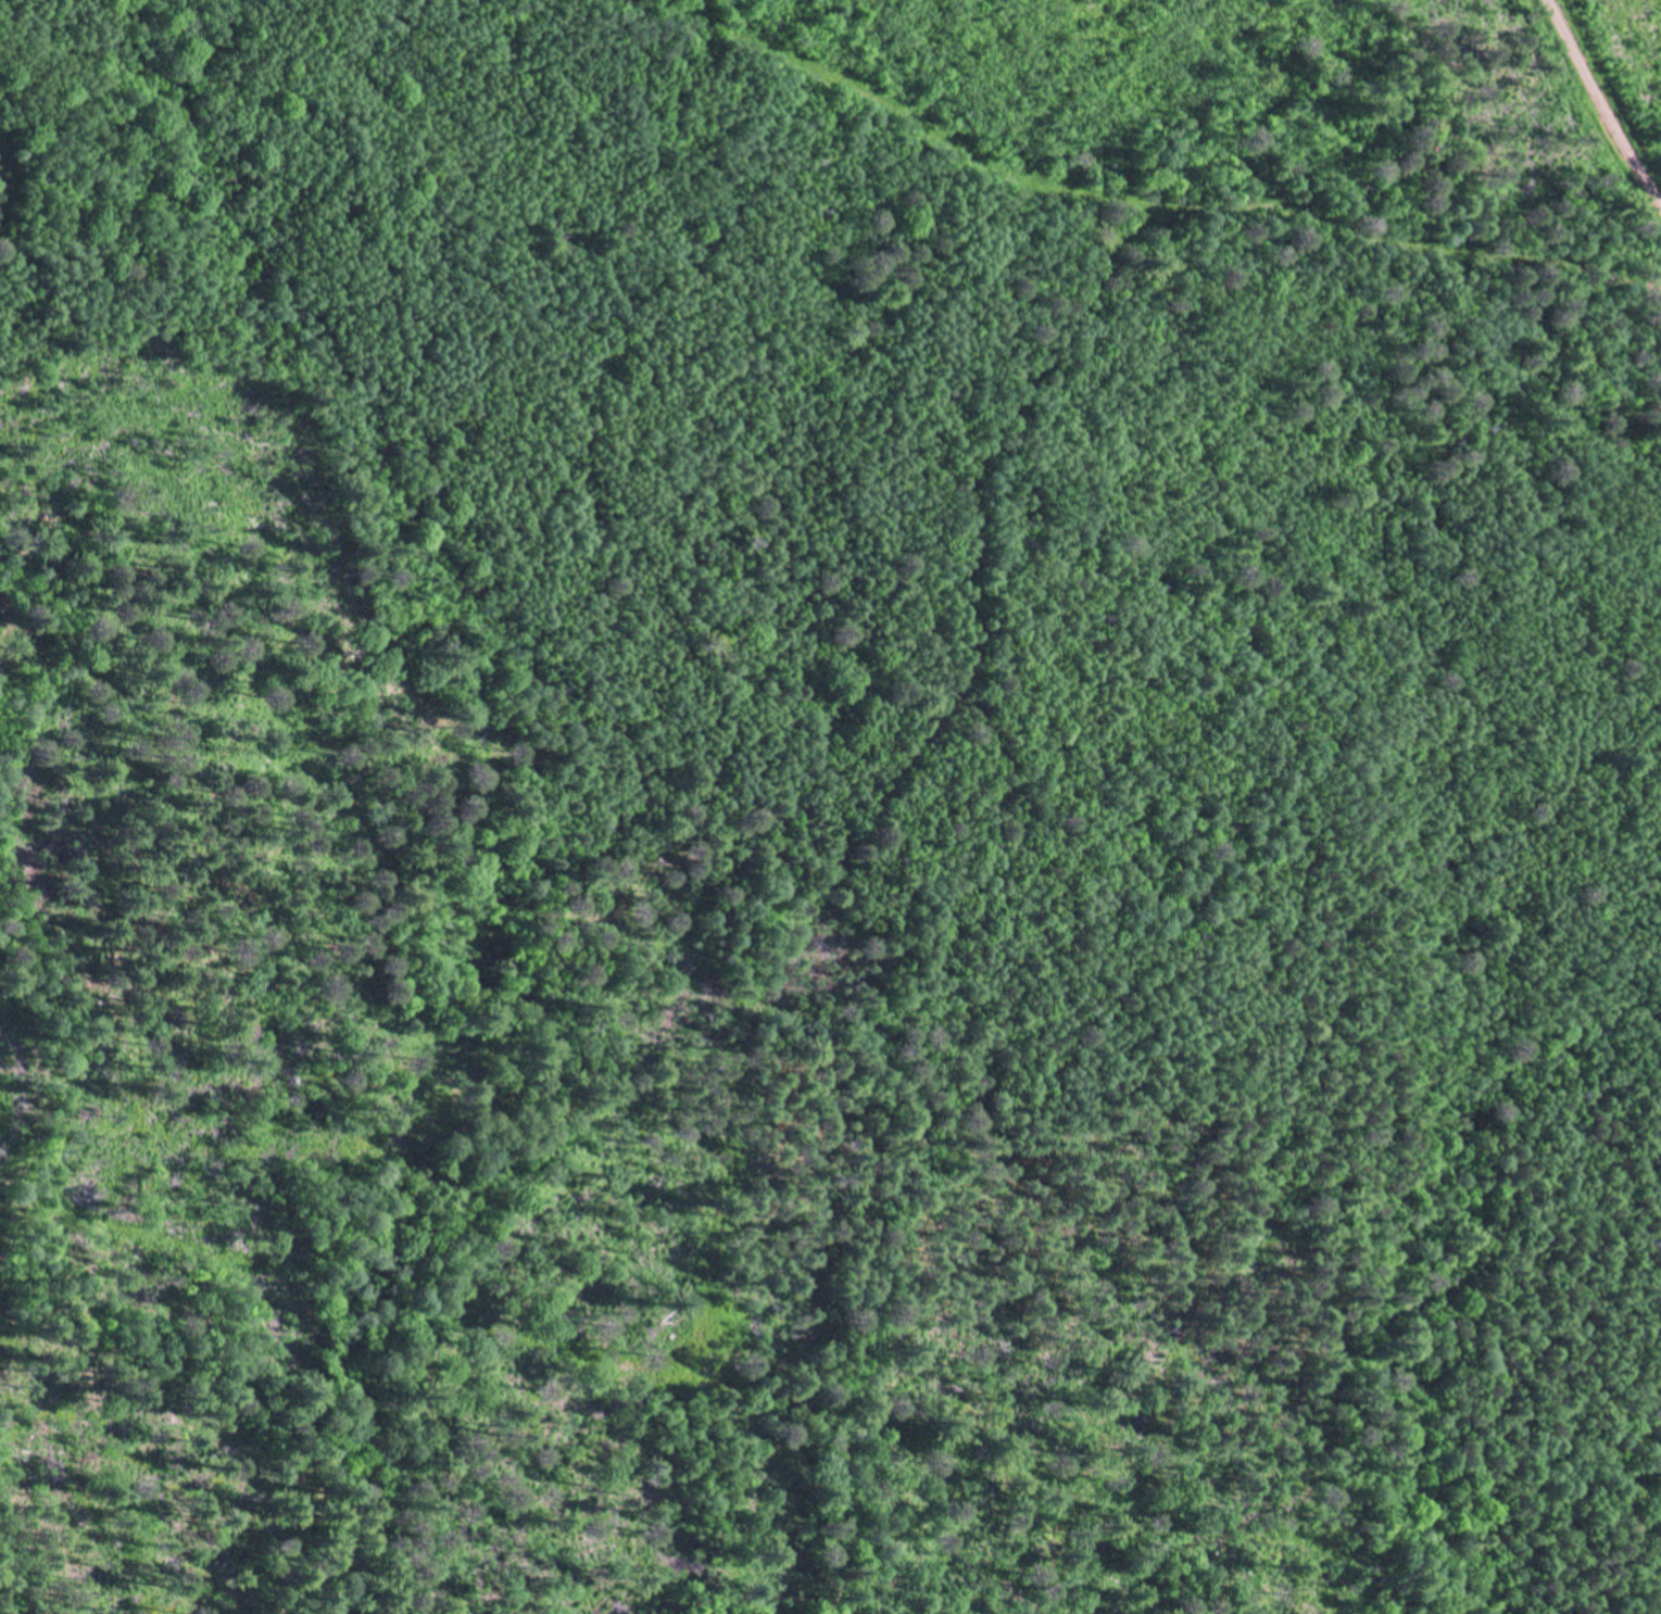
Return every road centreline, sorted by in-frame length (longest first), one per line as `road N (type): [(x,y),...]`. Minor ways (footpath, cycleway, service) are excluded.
road 1 (residential): [(1609,125),(1547,0)]

